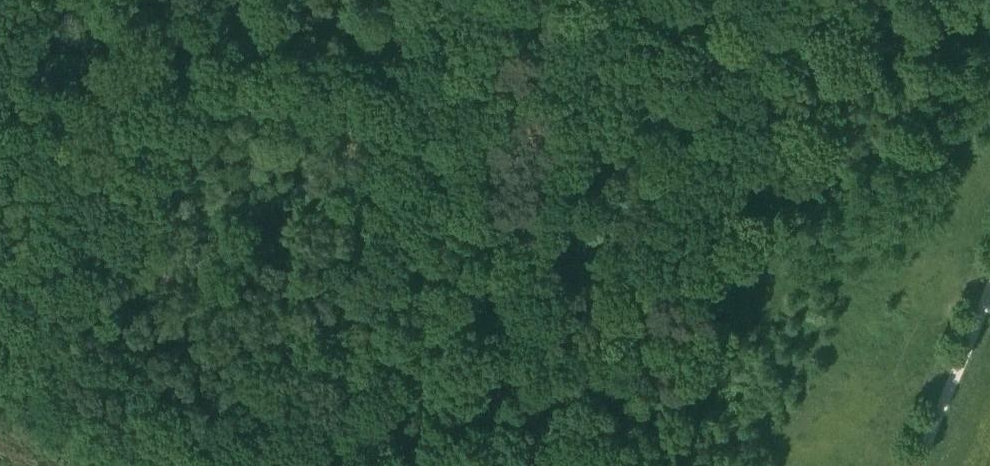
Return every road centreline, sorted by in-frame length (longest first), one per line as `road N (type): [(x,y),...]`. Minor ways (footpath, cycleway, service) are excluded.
road 1 (track): [(989,285),(913,465)]

